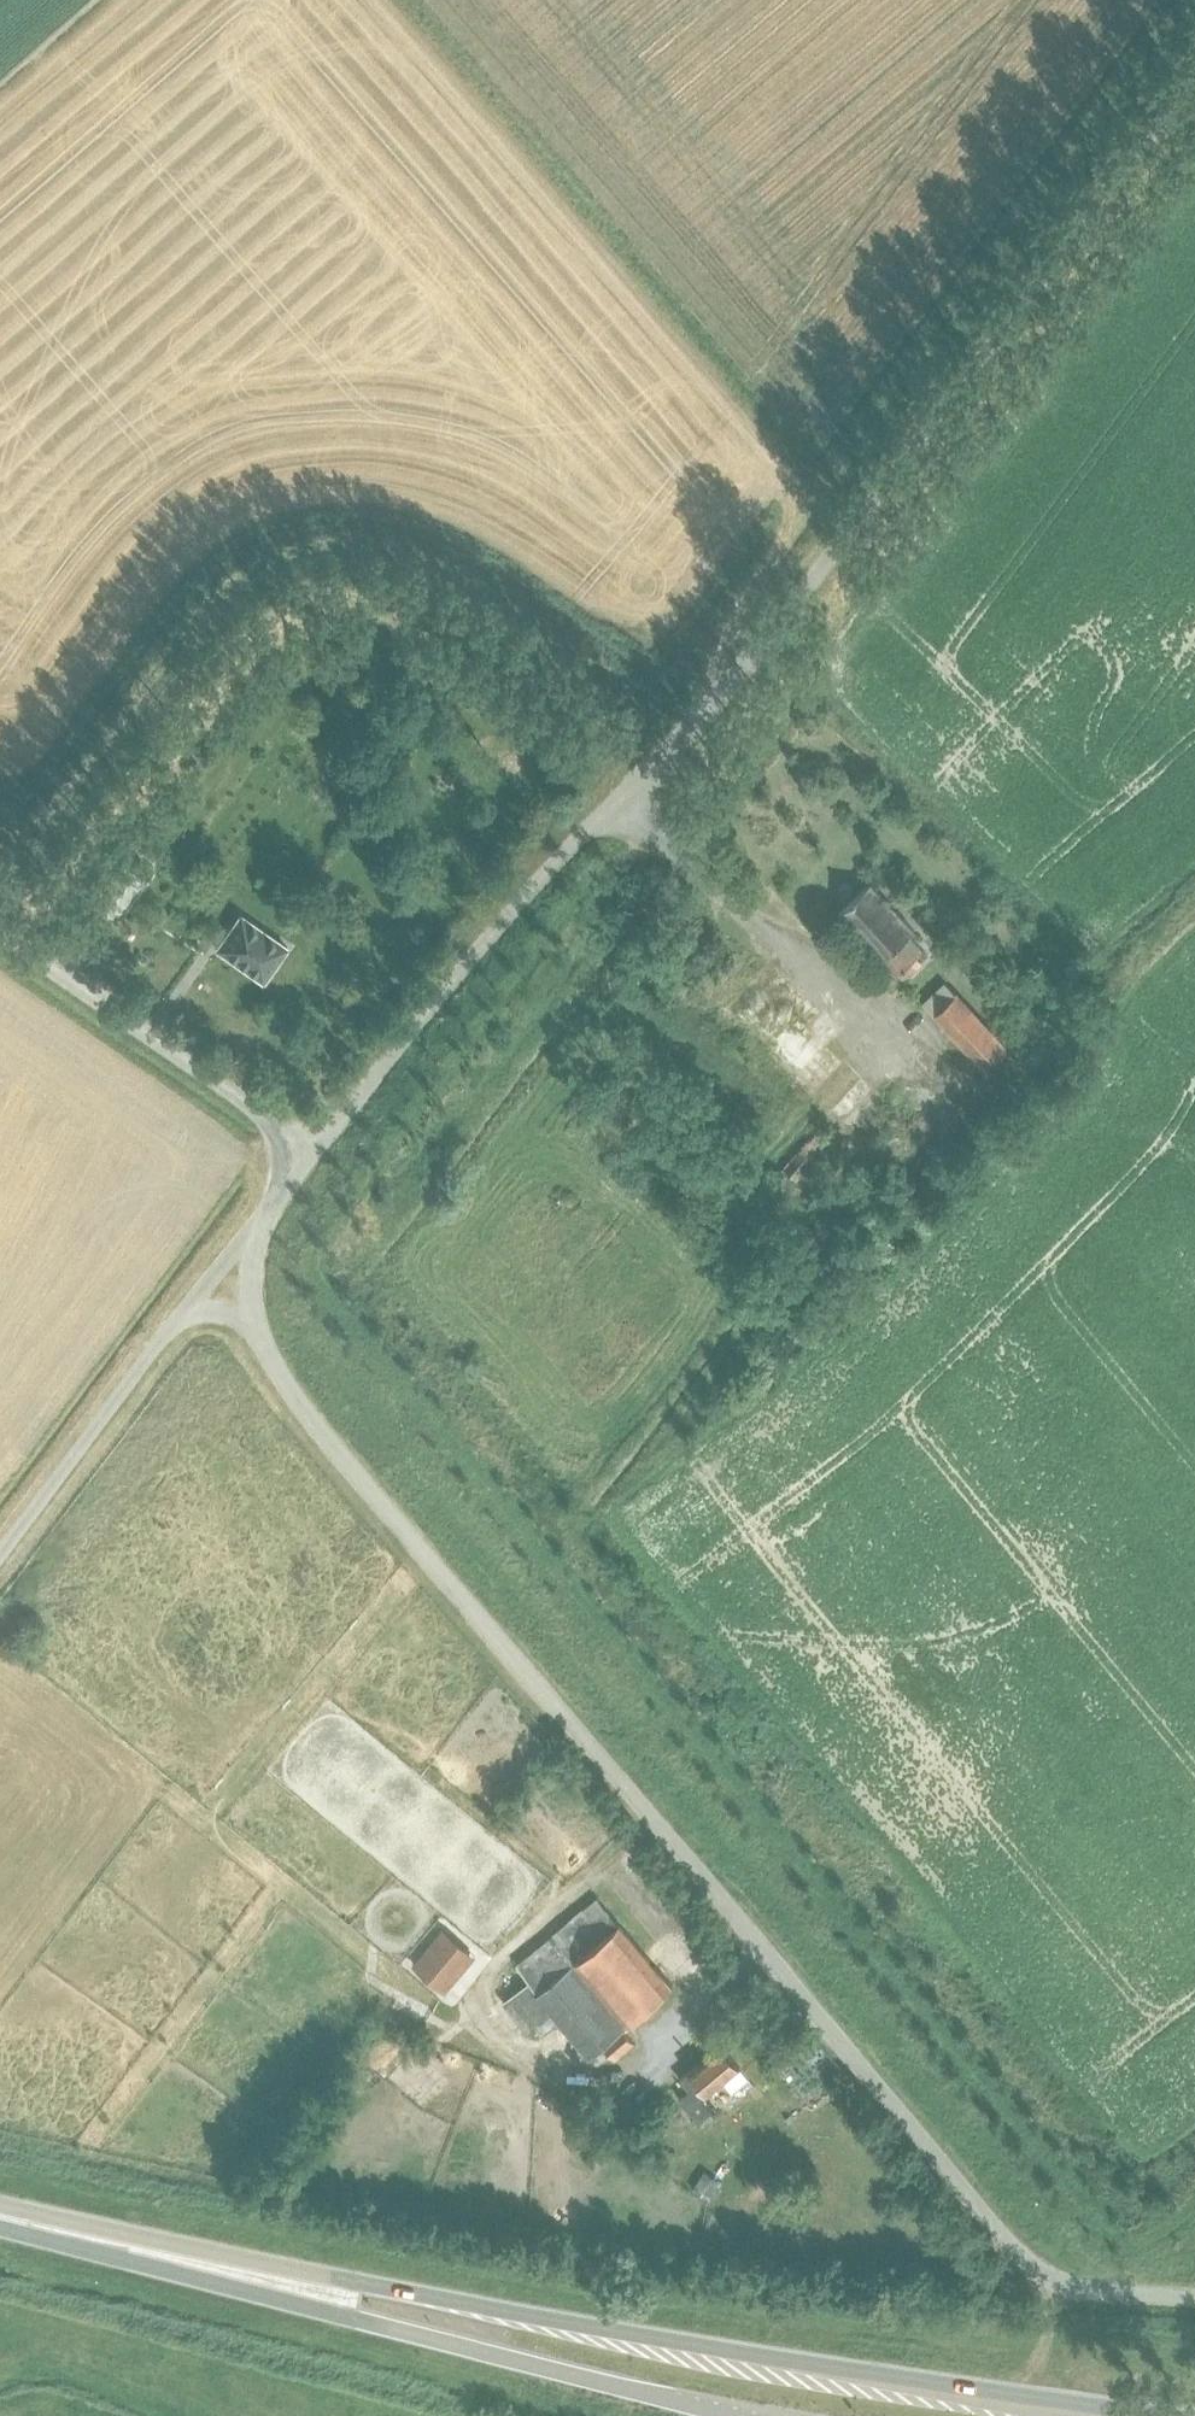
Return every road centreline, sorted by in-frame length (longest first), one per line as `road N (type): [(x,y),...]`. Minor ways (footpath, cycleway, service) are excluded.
road 1 (unclassified): [(302,1151),(670,720),(869,508),(1194,72)]
road 2 (unclassified): [(1194,2300),(1041,2283),(971,2226),(443,1587),(251,1334)]
road 3 (trunk): [(1111,2415),(0,2218)]
road 4 (trunk): [(0,2218),(357,2320),(752,2415)]
road 5 (unclassified): [(302,1151),(0,942)]
road 6 (track): [(1194,911),(991,1092),(925,1080)]
road 7 (unclassified): [(0,1553),(183,1311)]

